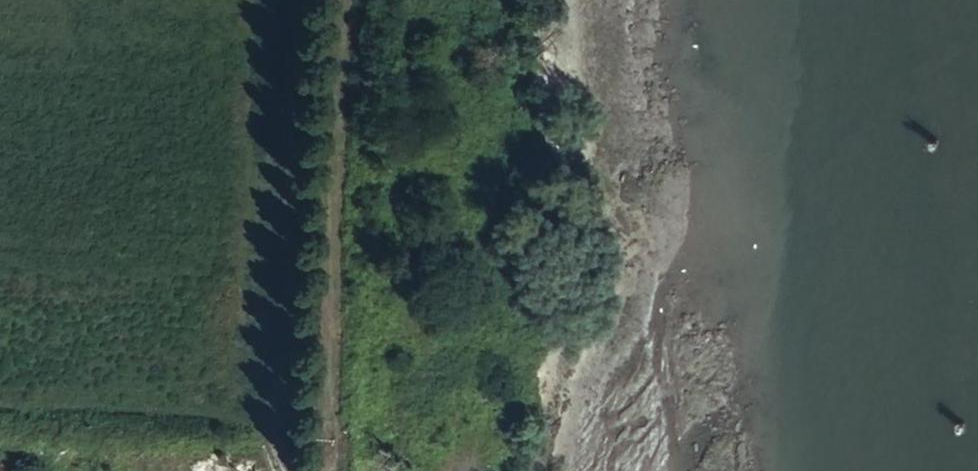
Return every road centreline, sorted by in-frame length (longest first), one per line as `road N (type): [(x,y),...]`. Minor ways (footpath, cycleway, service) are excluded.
road 1 (track): [(339,0),(330,470)]

